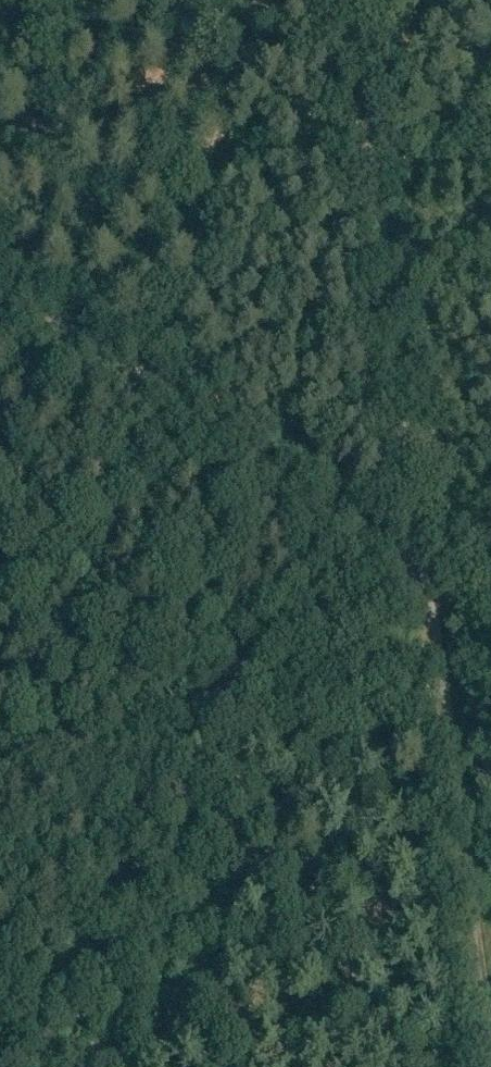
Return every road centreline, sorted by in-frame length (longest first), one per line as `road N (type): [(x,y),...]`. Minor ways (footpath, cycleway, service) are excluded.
road 1 (track): [(441,600),(339,625),(206,716),(151,779),(74,943),(44,989),(0,1031)]
road 2 (track): [(369,0),(441,600)]
road 3 (track): [(0,289),(305,493),(441,600)]
road 4 (track): [(490,587),(441,600),(468,893)]

